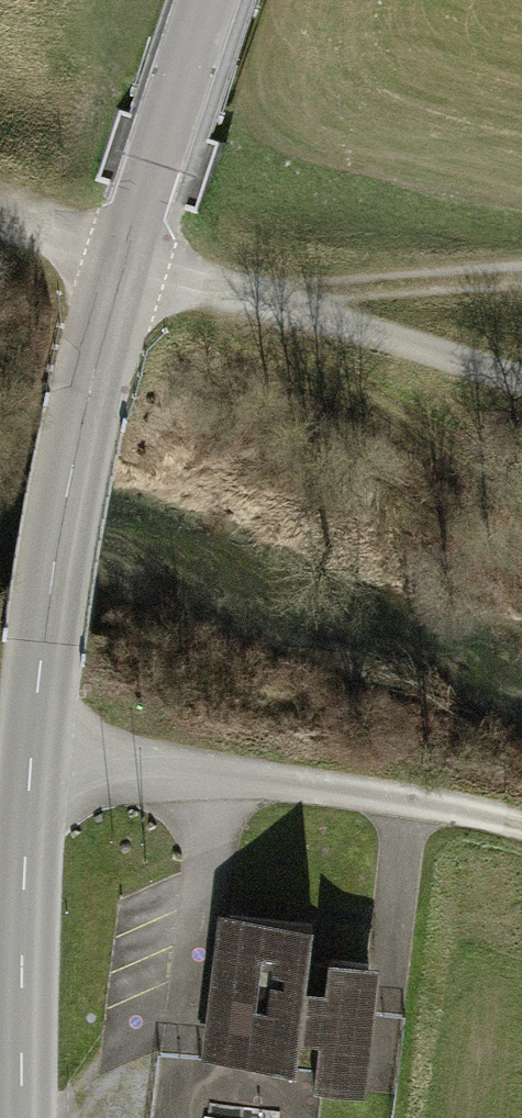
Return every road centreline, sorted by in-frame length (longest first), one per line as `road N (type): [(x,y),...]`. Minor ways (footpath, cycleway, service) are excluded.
road 1 (tertiary): [(206,0),(106,326),(58,556),(24,846),(22,1117)]
road 2 (track): [(0,214),(521,386)]
road 3 (track): [(31,755),(411,803),(521,828)]
road 4 (track): [(266,299),(521,272)]
road 5 (track): [(66,1117),(184,988)]

